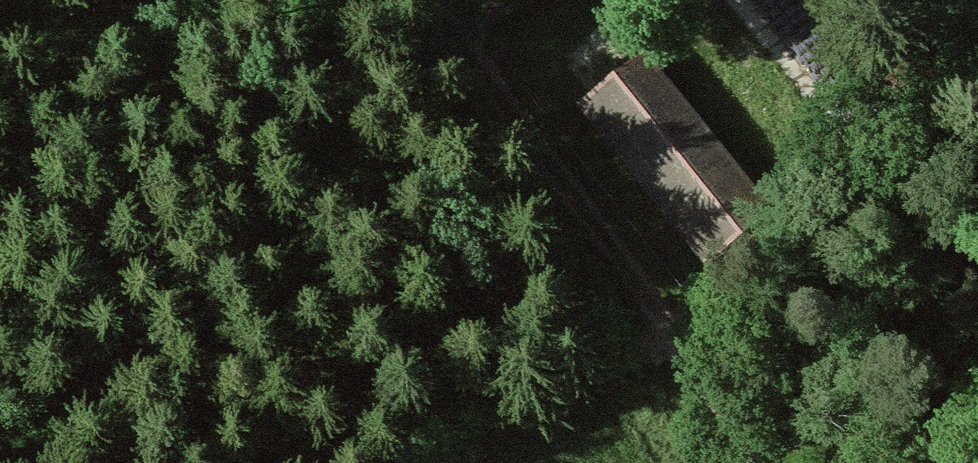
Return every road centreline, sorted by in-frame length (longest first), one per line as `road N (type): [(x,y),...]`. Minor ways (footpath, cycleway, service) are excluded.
road 1 (track): [(421,0),(769,462)]
road 2 (track): [(665,329),(423,462)]

